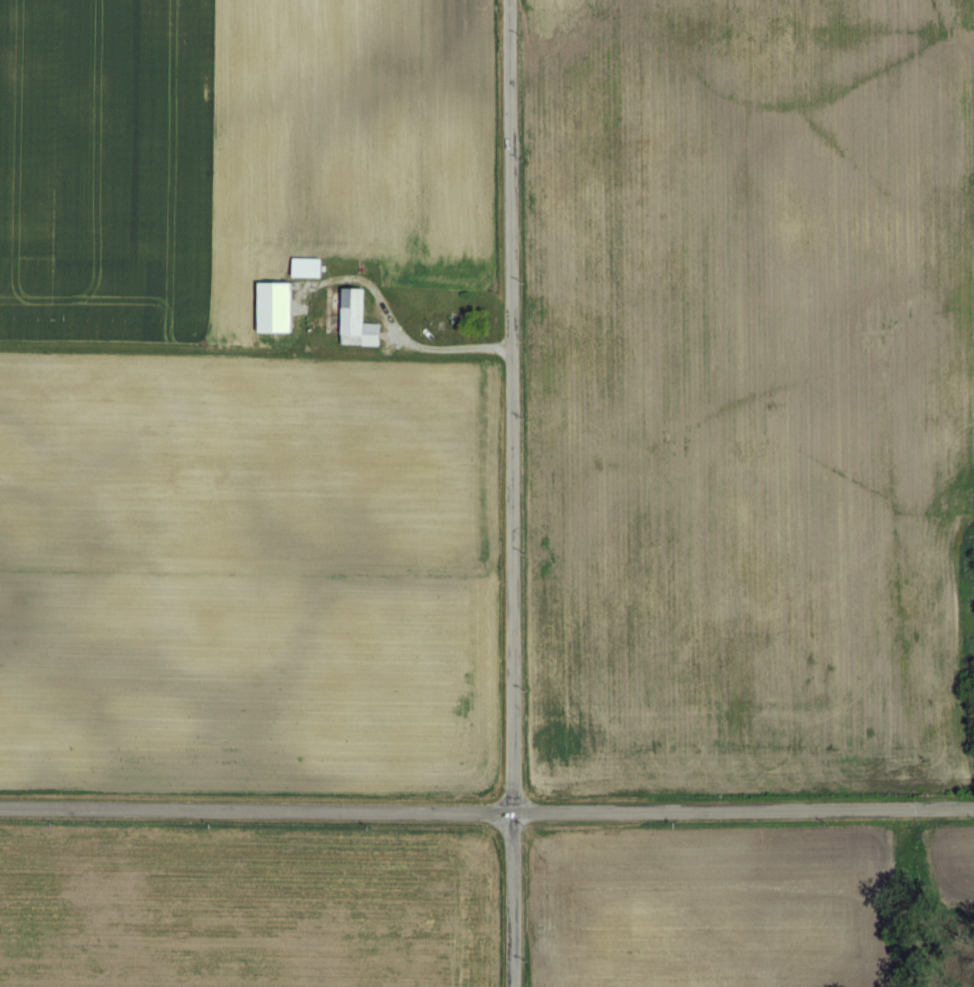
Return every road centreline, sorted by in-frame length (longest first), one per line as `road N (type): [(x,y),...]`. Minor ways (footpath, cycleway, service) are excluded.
road 1 (residential): [(509,986),(507,0)]
road 2 (tertiary): [(0,809),(508,817),(973,806)]

